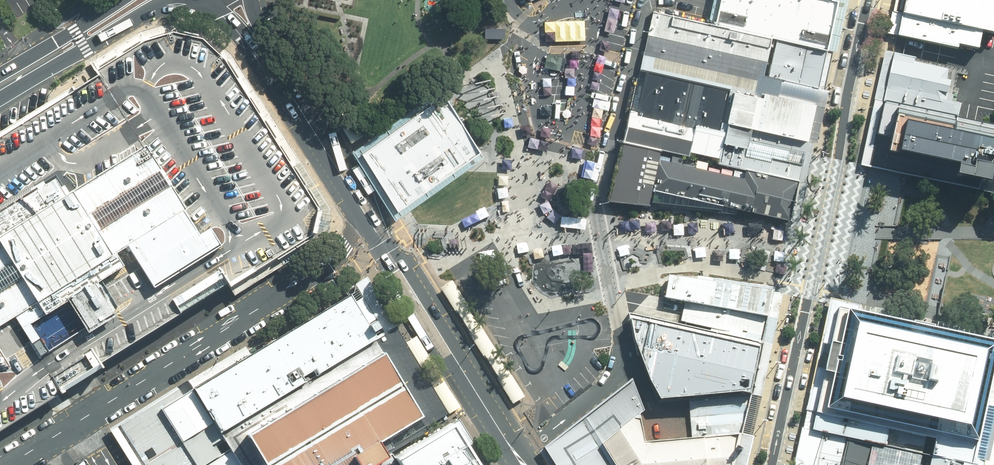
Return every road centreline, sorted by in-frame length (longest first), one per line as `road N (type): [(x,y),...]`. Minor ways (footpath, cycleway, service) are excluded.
road 1 (residential): [(10,464),(331,264),(364,211)]
road 2 (primary): [(364,211),(522,464)]
road 3 (secondary): [(184,0),(156,8),(0,99)]
road 4 (primary): [(259,43),(364,211)]
road 5 (residential): [(771,464),(808,297)]
road 6 (residential): [(837,156),(869,0)]
road 7 (residential): [(808,297),(837,156)]
road 8 (secondary): [(0,74),(120,0)]

